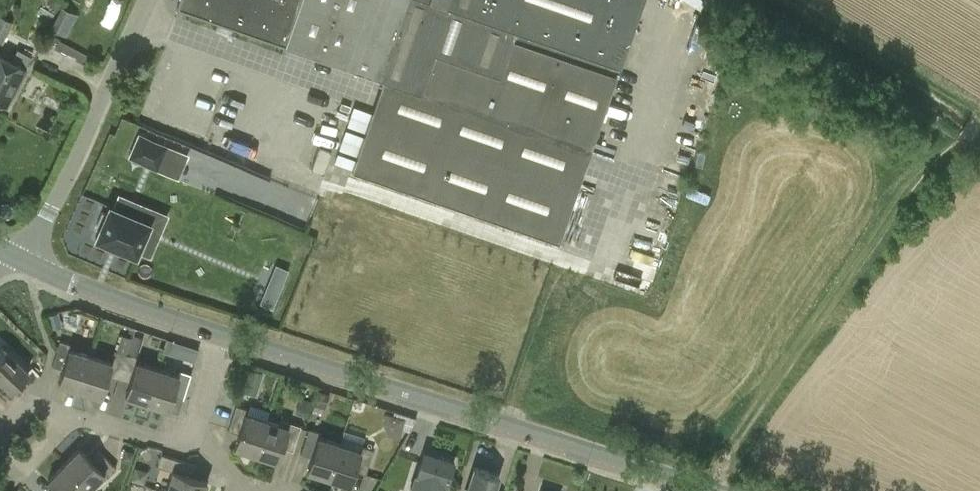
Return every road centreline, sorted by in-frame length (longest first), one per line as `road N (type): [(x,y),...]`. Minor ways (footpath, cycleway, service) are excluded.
road 1 (tertiary): [(511,425),(222,333)]
road 2 (unclassified): [(29,260),(148,0)]
road 3 (residential): [(0,430),(27,403),(192,445)]
road 4 (tertiary): [(222,333),(29,260)]
road 5 (residential): [(511,425),(579,232)]
road 6 (tertiary): [(705,489),(511,425)]

